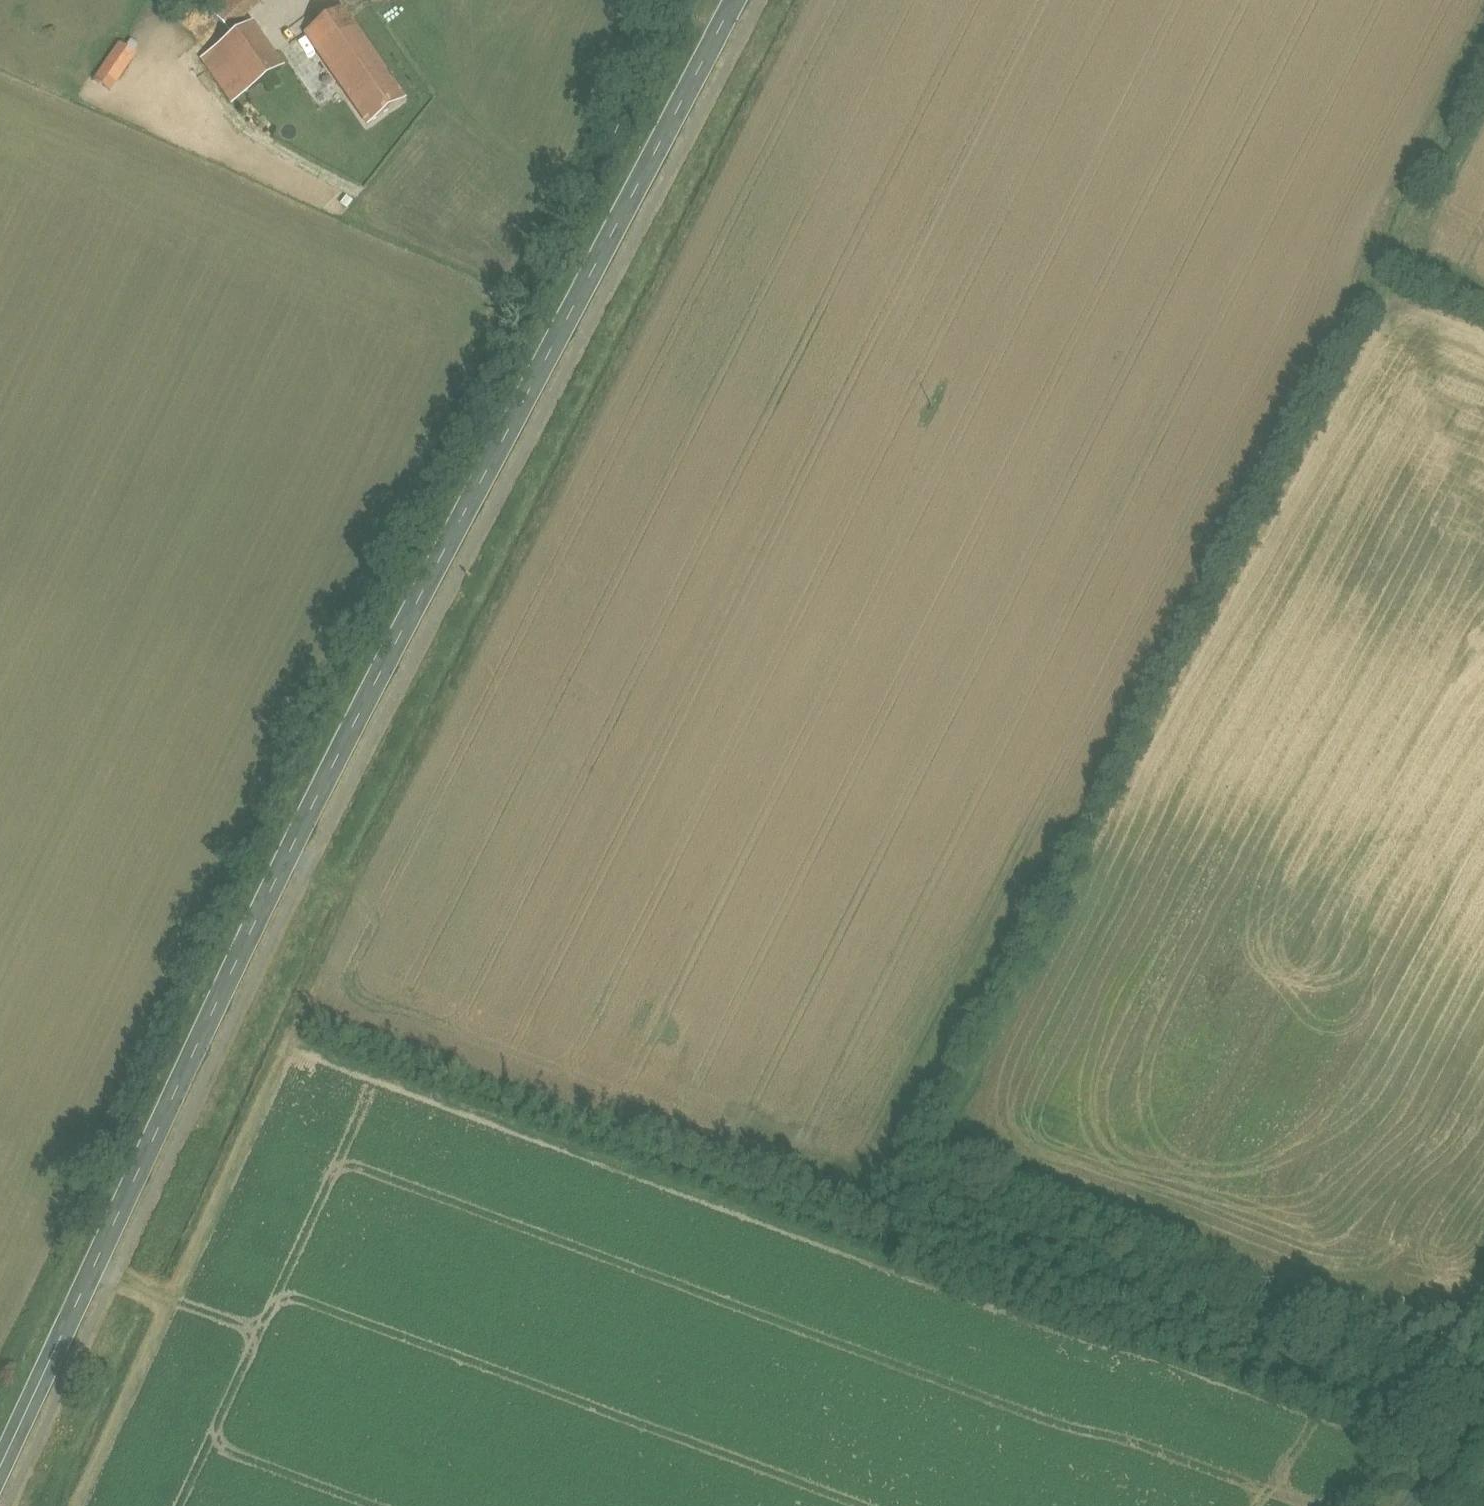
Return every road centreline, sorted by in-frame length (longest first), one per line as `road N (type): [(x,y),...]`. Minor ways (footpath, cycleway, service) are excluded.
road 1 (tertiary): [(737,0),(327,798),(0,1482)]
road 2 (unclassified): [(1483,1403),(1413,1505)]

